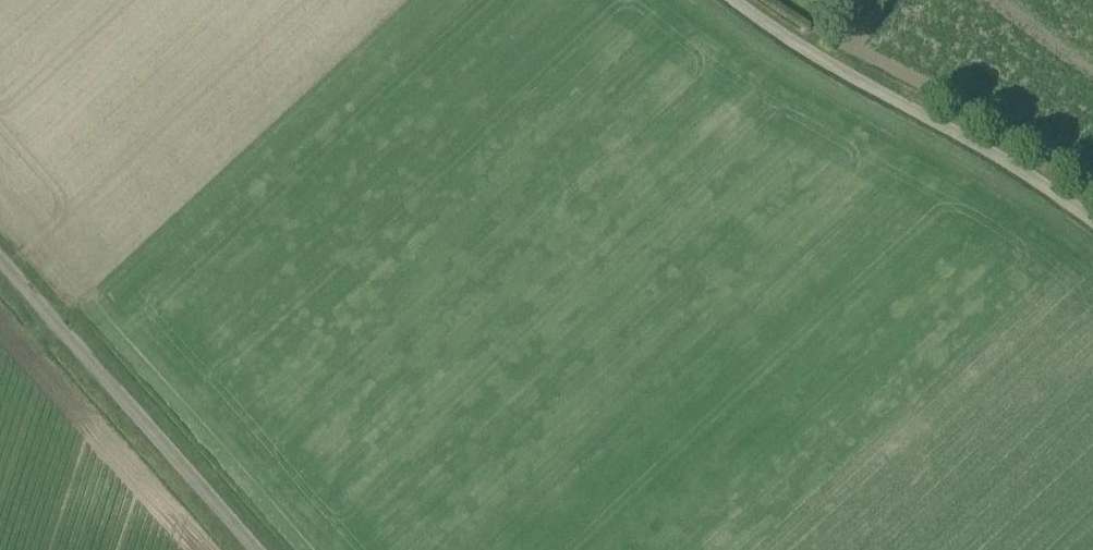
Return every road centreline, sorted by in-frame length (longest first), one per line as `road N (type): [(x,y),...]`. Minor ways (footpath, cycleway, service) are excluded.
road 1 (unclassified): [(1092,212),(1017,156),(934,112),(870,93),(756,0)]
road 2 (unclassified): [(248,549),(0,260)]

